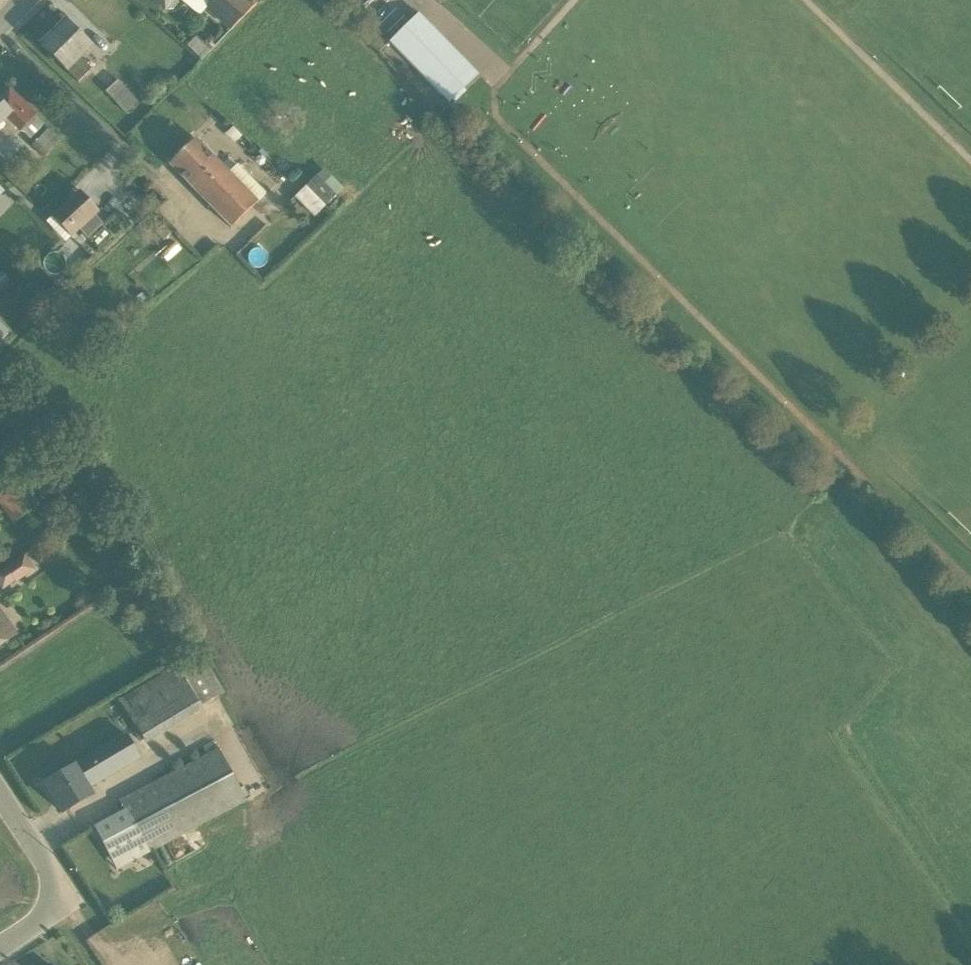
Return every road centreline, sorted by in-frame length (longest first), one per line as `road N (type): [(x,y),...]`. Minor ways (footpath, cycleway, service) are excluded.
road 1 (residential): [(0,796),(40,854),(53,904),(46,921),(0,954)]
road 2 (unclassified): [(0,28),(132,159)]

